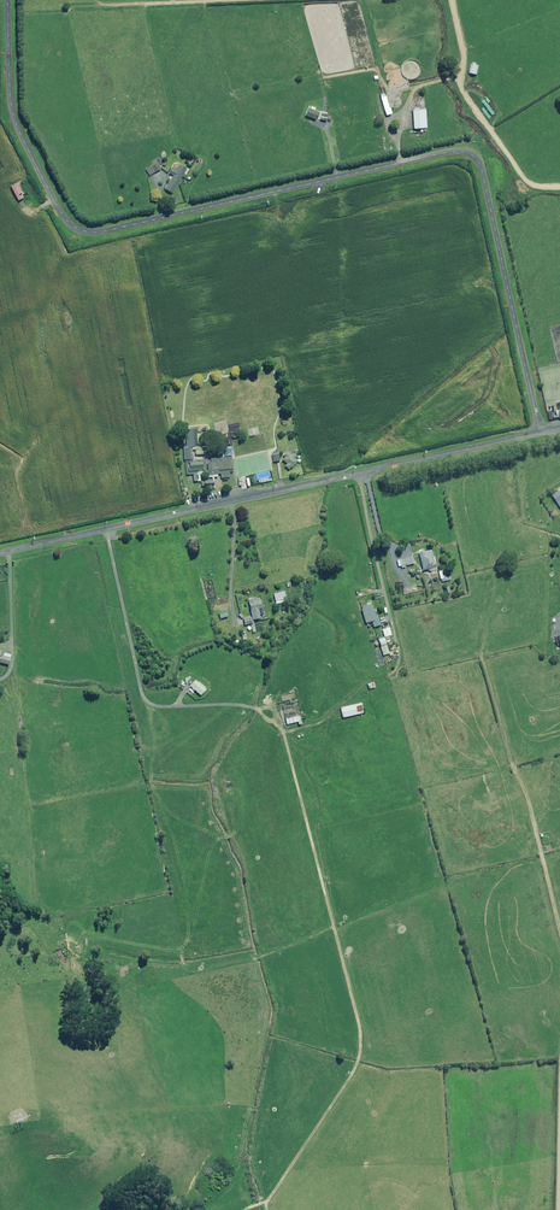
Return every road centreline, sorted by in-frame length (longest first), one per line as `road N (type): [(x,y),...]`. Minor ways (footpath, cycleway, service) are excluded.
road 1 (unclassified): [(8,0),(13,117),(62,215),(82,231),(450,152),(474,157),(540,433)]
road 2 (unclassified): [(0,553),(540,433)]
road 3 (track): [(559,927),(514,767)]

